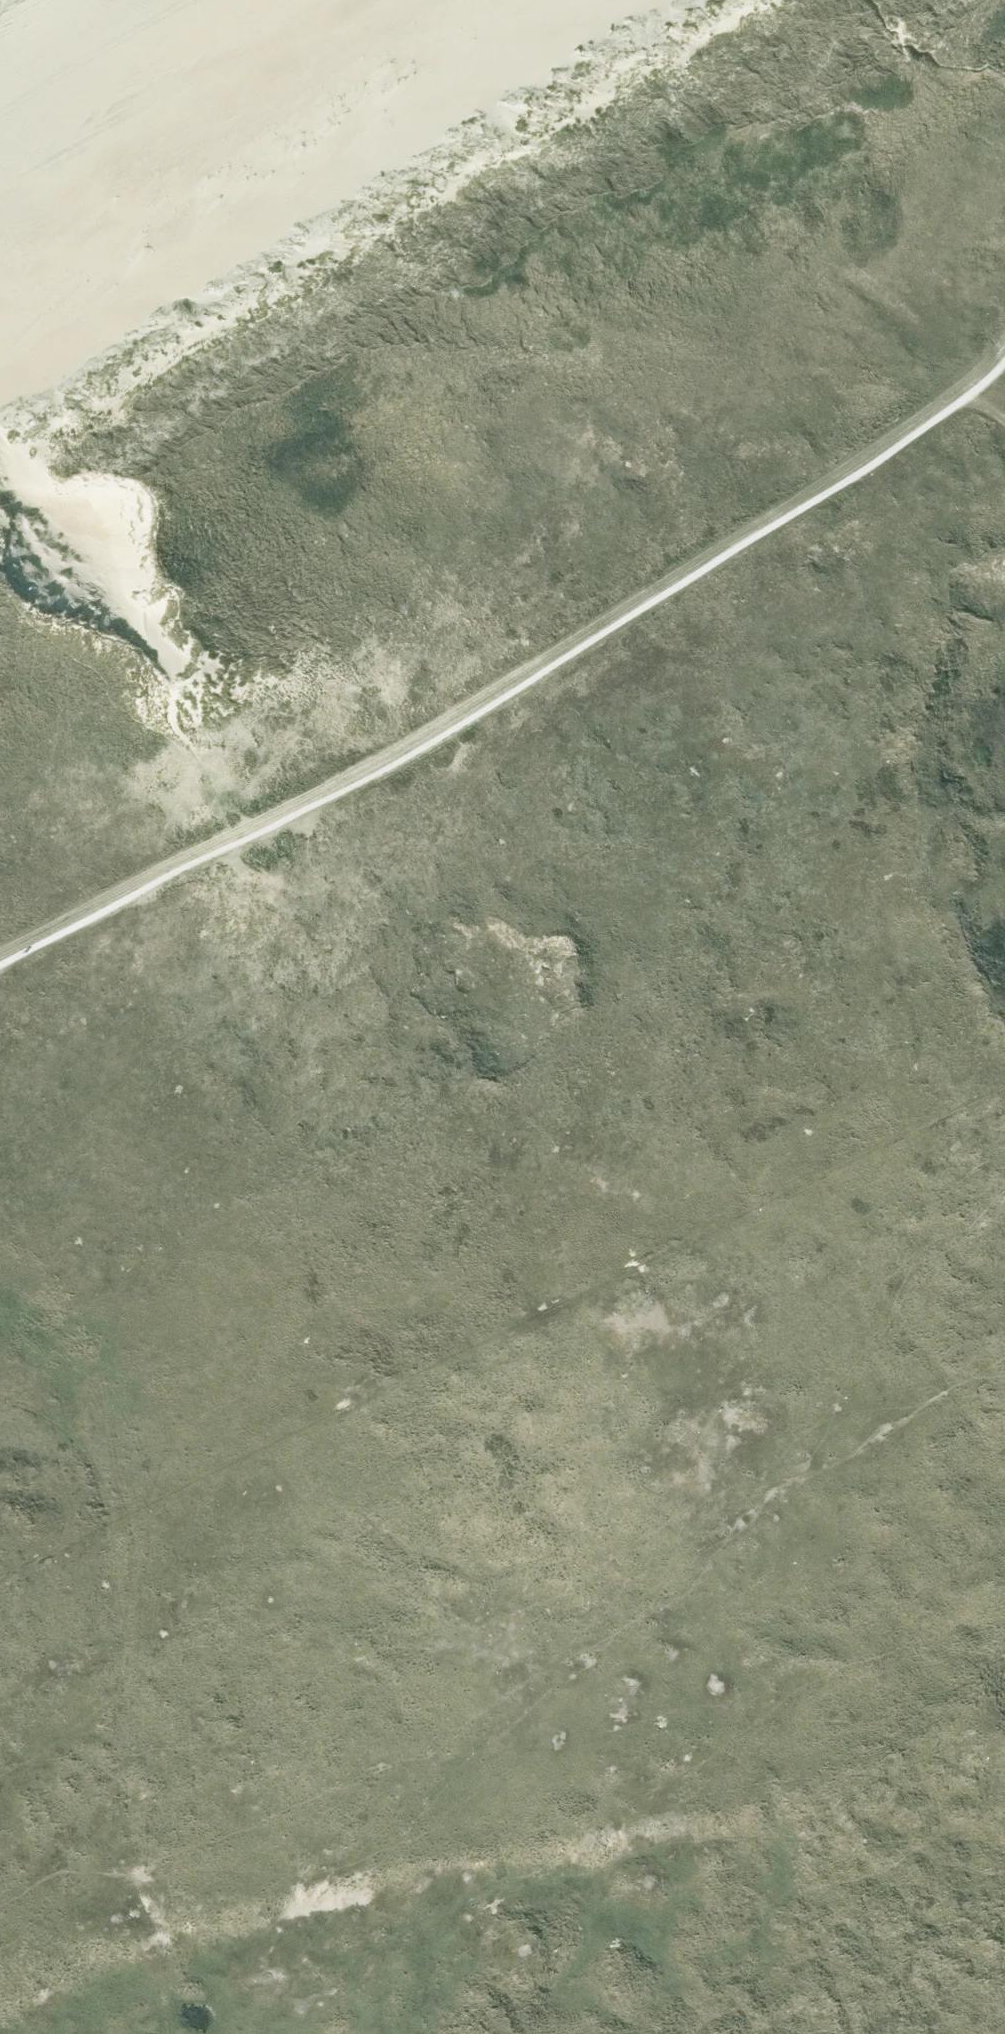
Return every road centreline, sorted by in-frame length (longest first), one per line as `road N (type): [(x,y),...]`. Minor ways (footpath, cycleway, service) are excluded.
road 1 (track): [(1004,341),(885,439),(470,704),(0,948)]

